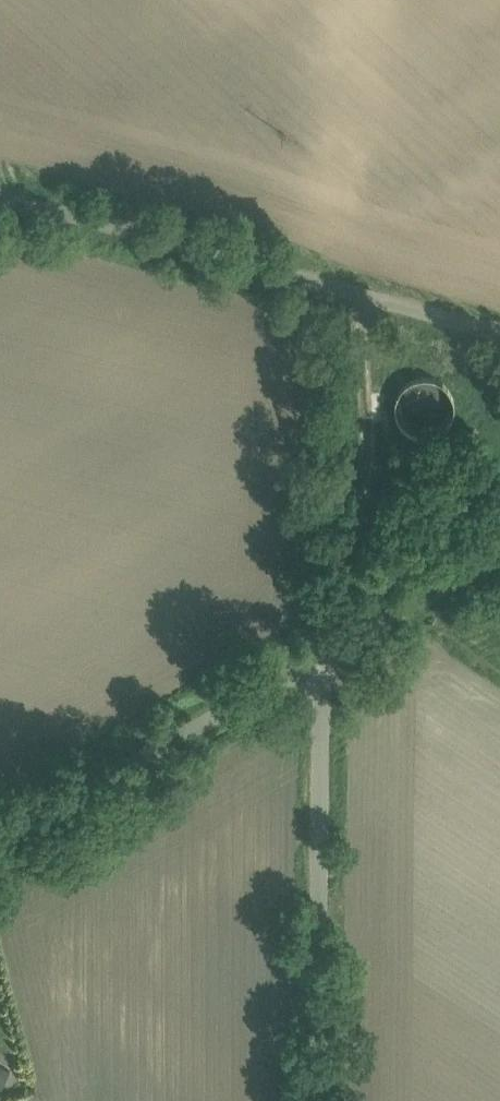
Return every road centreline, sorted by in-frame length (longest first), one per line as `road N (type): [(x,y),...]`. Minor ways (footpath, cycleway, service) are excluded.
road 1 (unclassified): [(499,339),(0,196)]
road 2 (unclassified): [(327,1100),(326,664)]
road 3 (track): [(353,293),(375,361),(371,490),(326,664)]
road 4 (unclassified): [(0,847),(326,664)]
road 5 (unclassified): [(326,664),(499,558)]

